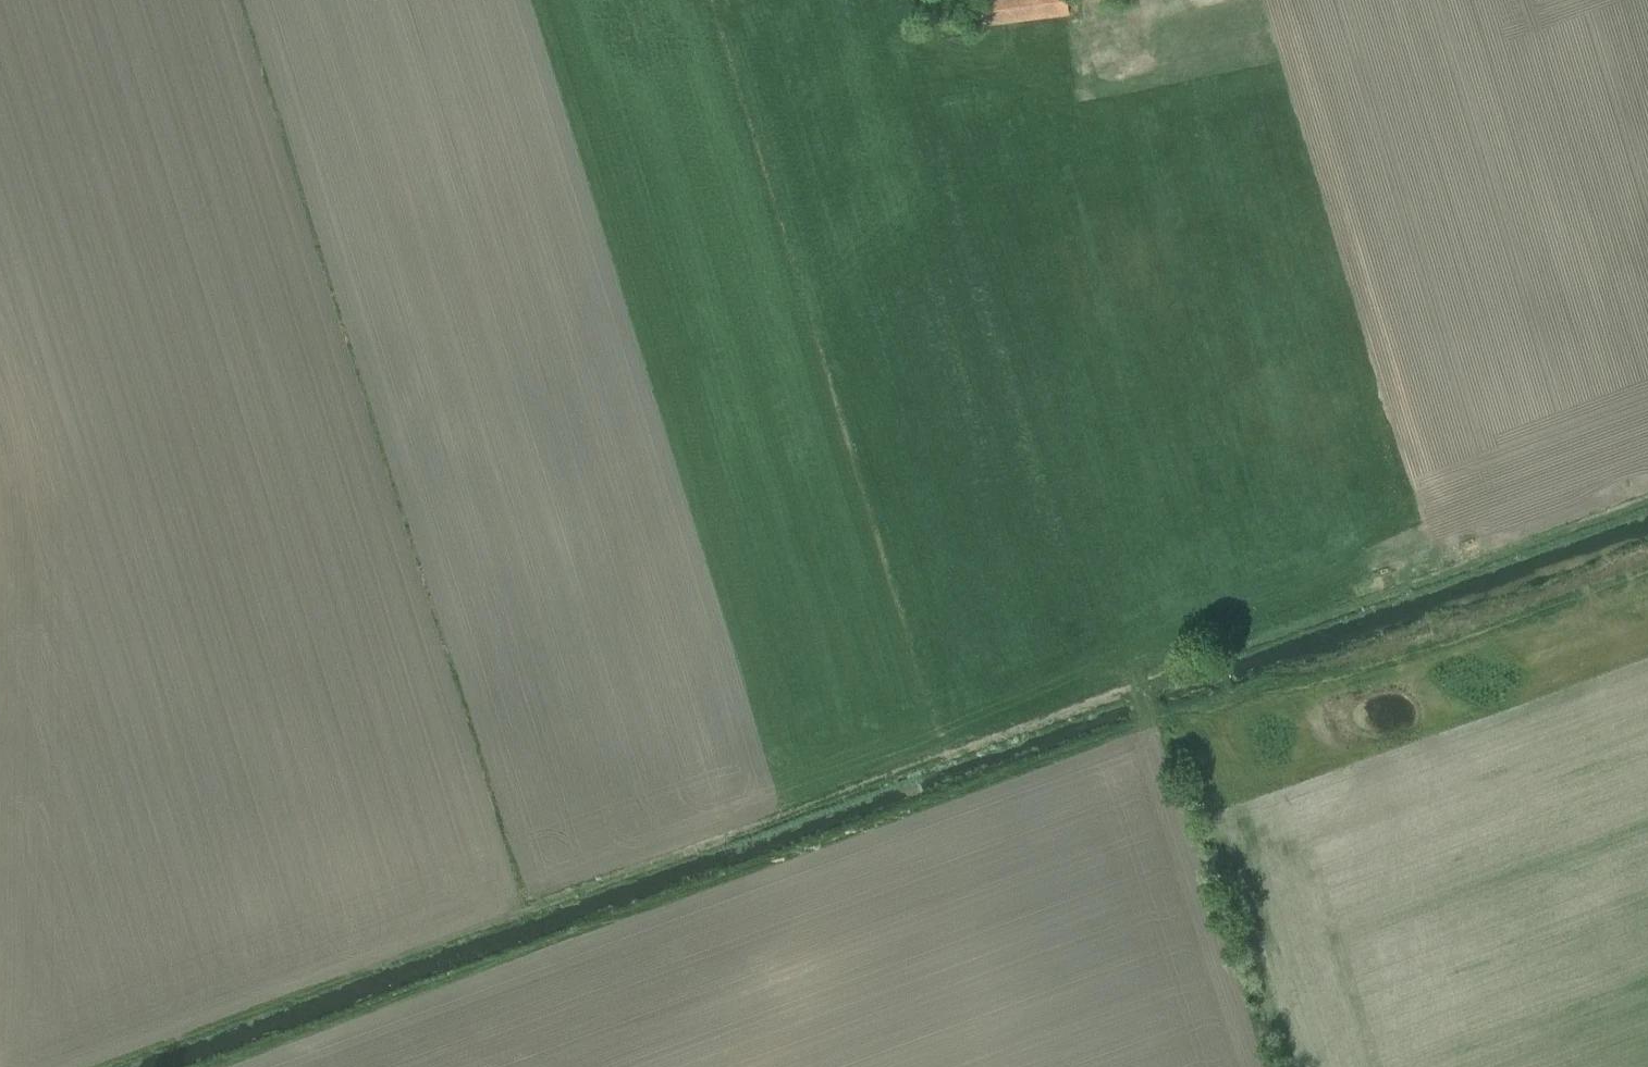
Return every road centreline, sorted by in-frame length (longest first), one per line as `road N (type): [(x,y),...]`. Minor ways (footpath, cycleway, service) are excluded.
road 1 (track): [(1443,552),(1274,0)]

